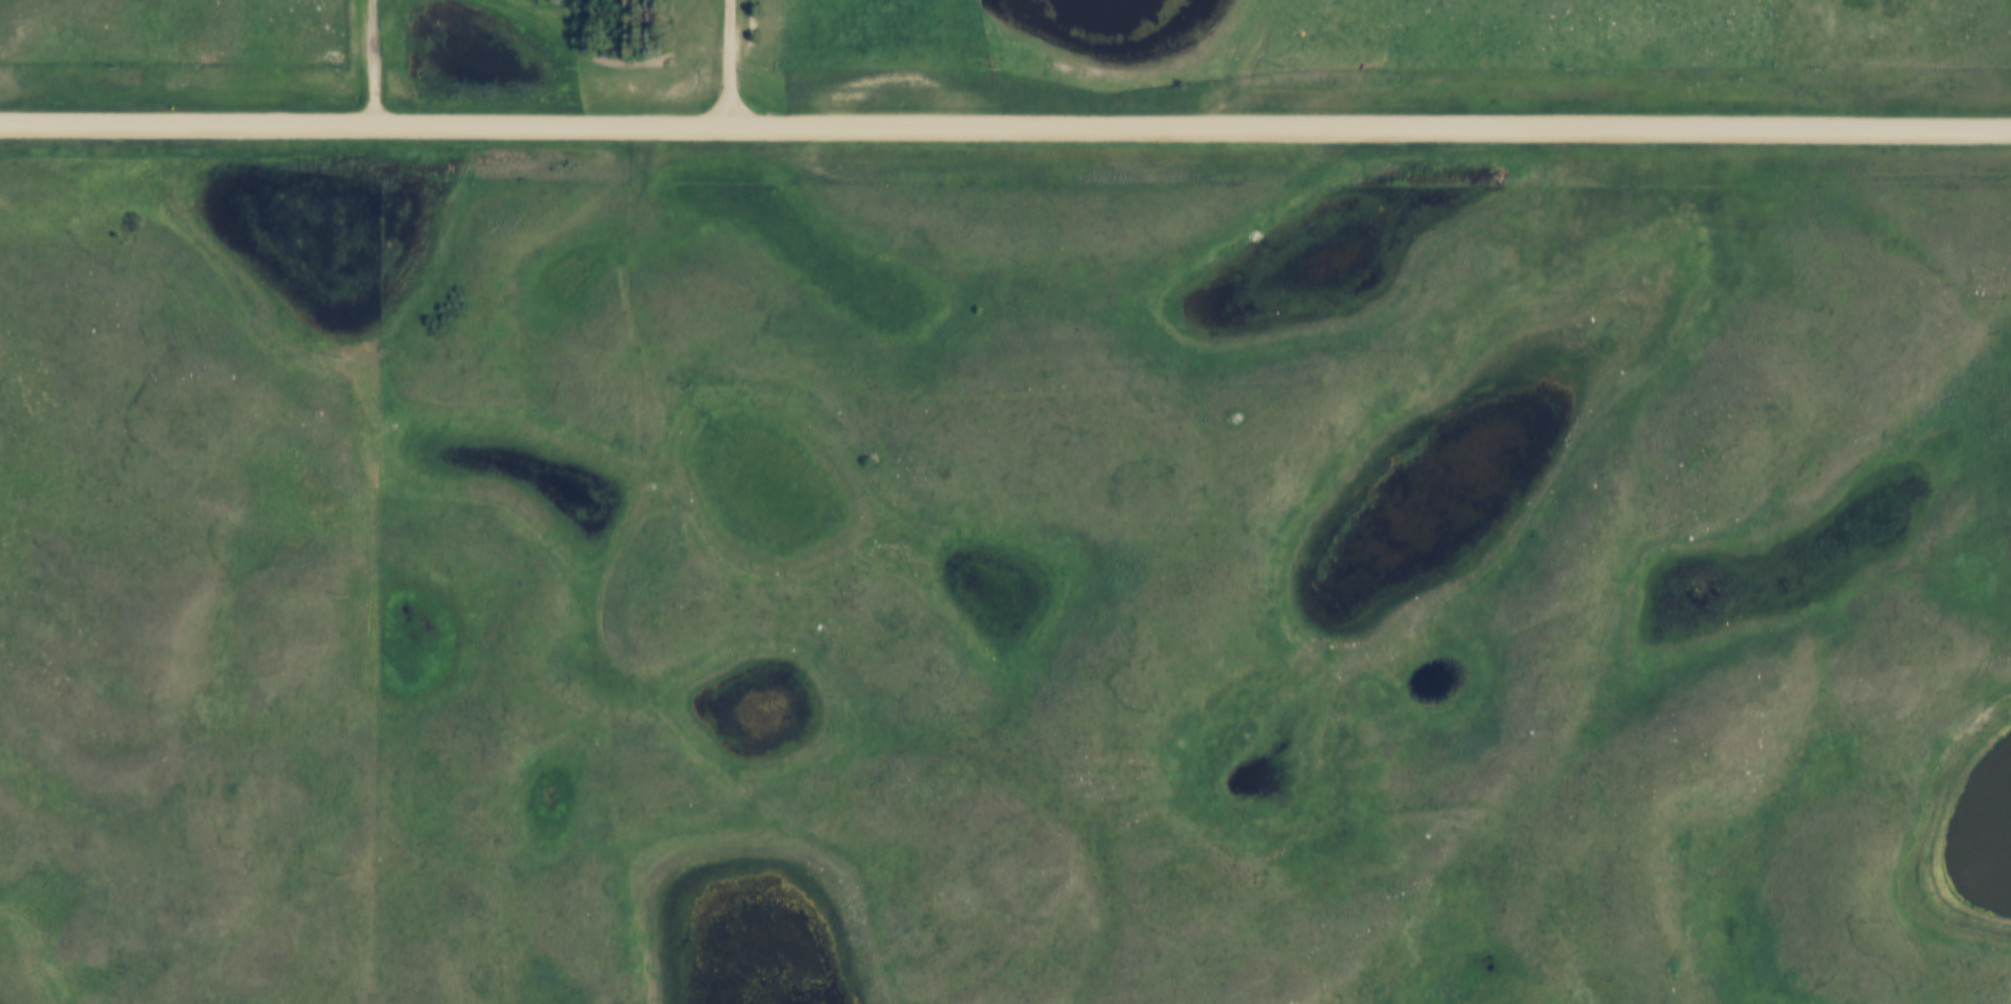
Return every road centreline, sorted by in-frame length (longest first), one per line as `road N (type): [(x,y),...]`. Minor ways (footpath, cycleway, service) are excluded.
road 1 (residential): [(2010,124),(0,126)]
road 2 (track): [(374,122),(372,0)]

